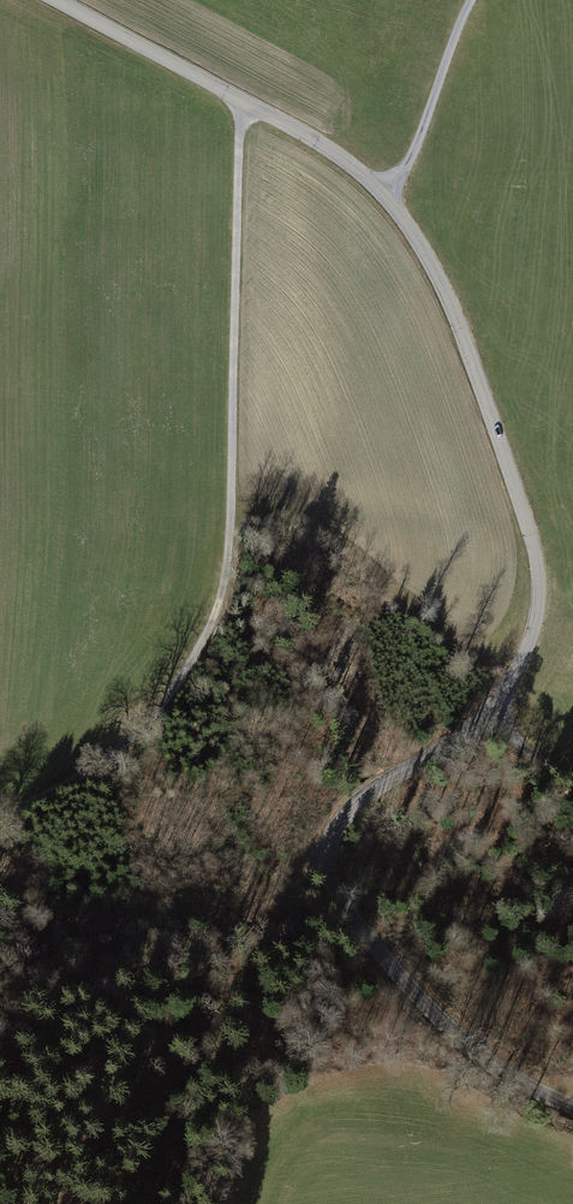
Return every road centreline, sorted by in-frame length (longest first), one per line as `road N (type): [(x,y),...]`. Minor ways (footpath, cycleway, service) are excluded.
road 1 (tertiary): [(48,0),(352,166),(386,195),(436,272),(531,535),(539,571),(531,641),(467,736),(337,831),(324,854),(328,882),(439,1019),(484,1059),(572,1107)]
road 2 (track): [(0,820),(113,758),(189,669),(216,610),(232,502),(240,100)]

